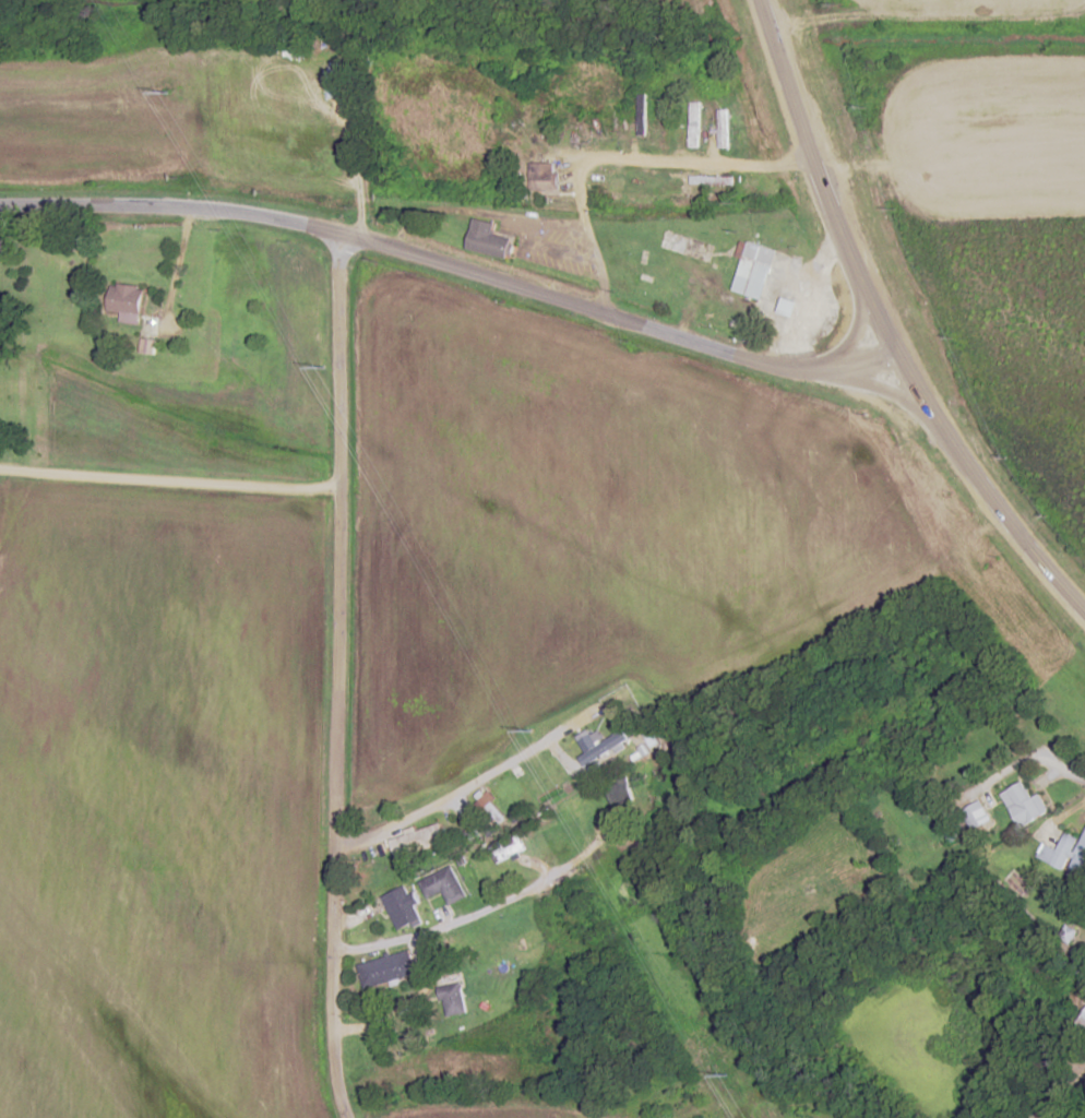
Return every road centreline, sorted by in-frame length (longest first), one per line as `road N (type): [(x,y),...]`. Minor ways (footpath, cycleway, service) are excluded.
road 1 (residential): [(353,1117),(332,1049),(330,1004),(339,230)]
road 2 (residential): [(353,1117),(714,940),(771,902),(786,855)]
road 3 (tertiary): [(339,230),(794,367),(820,367)]
road 4 (residential): [(810,158),(753,167),(583,155),(576,197),(606,311)]
road 5 (residential): [(341,489),(0,473)]
road 6 (tertiary): [(0,205),(189,206),(339,230)]
road 7 (secondary): [(862,276),(810,158),(759,0)]
road 8 (secondary): [(1084,610),(981,485),(934,412)]
road 9 (residential): [(334,835),(375,836),(542,742)]
road 10 (secondary): [(820,367),(934,412)]

